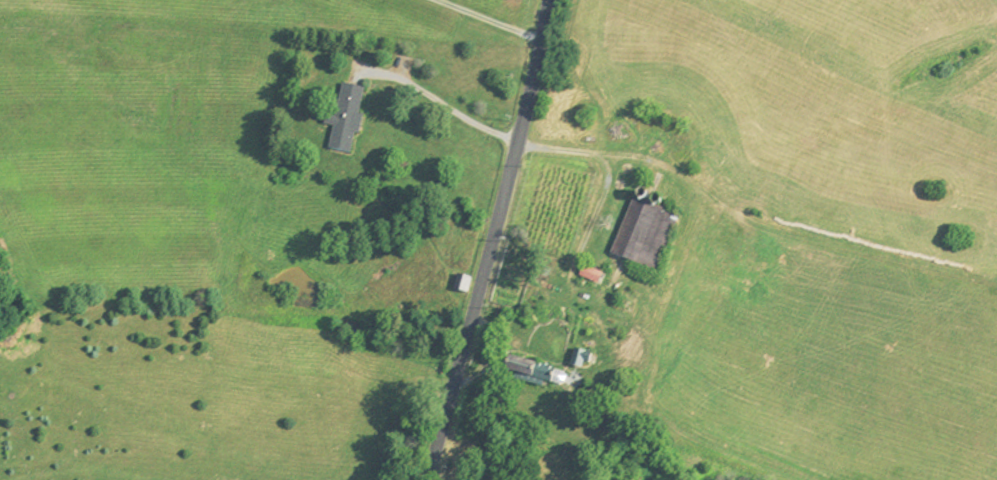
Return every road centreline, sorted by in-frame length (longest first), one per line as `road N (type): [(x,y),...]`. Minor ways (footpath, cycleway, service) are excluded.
road 1 (secondary): [(430,479),(536,67),(546,0)]

